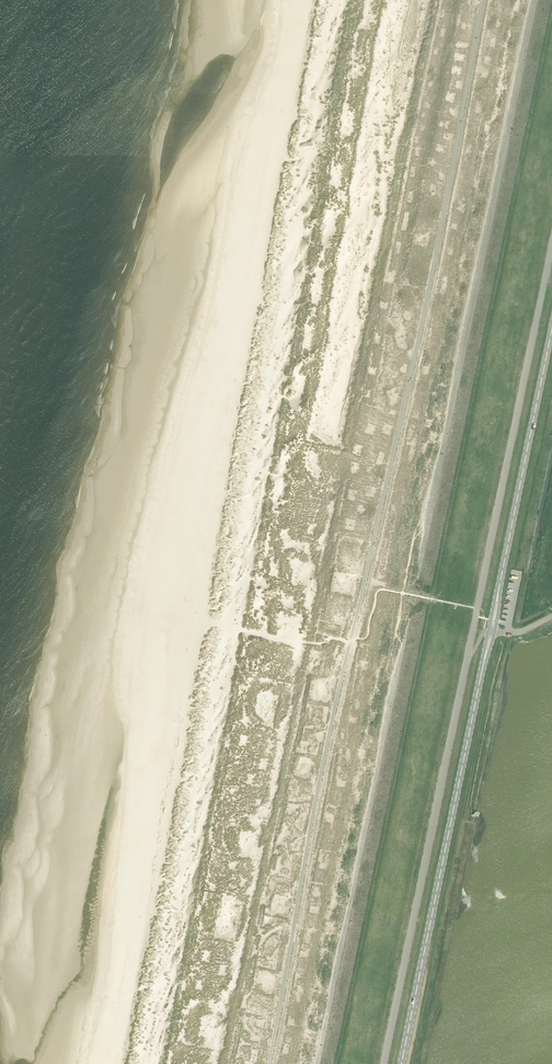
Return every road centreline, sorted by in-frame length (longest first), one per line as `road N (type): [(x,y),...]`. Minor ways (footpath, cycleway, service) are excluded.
road 1 (tertiary): [(401,1063),(484,659)]
road 2 (tertiary): [(498,594),(551,330)]
road 3 (track): [(471,815),(505,632)]

